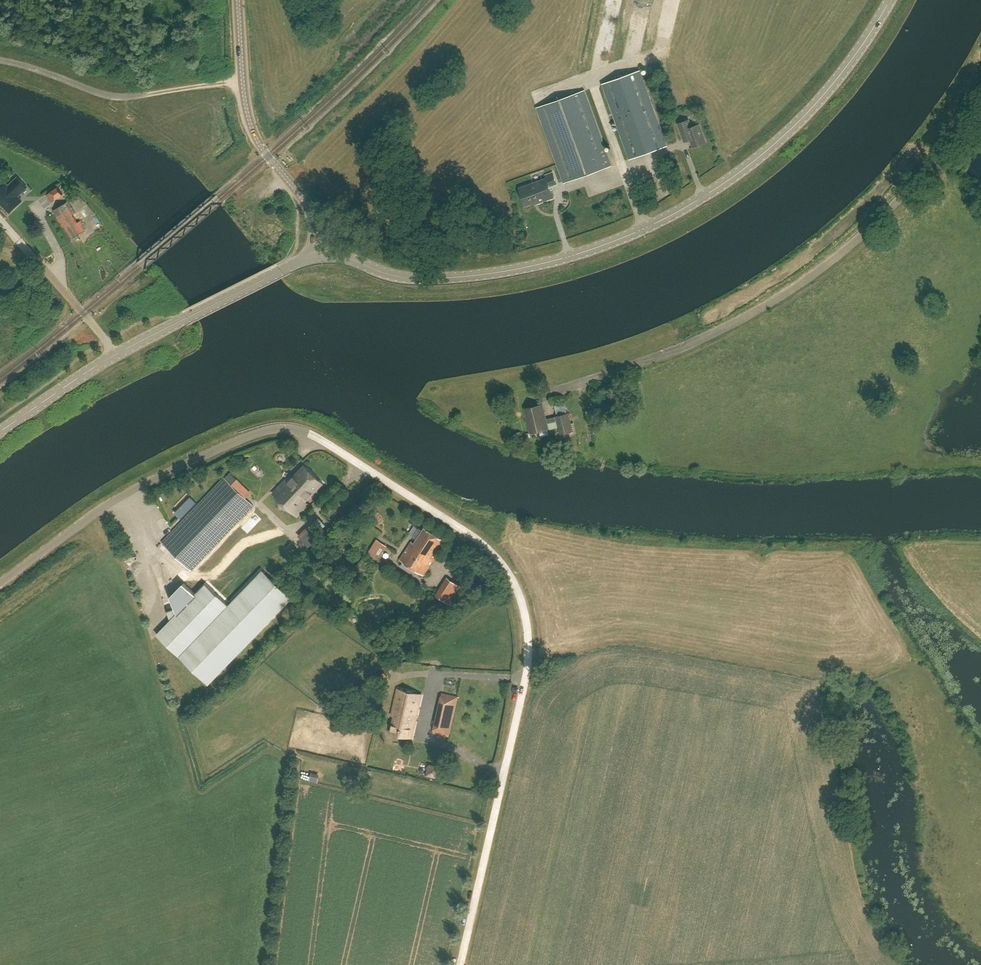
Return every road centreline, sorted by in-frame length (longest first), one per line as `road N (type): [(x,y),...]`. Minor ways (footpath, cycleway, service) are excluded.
road 1 (unclassified): [(461,964),(530,646),(510,573),(490,550),(321,439),(285,427),(251,434),(135,488),(0,584)]
road 2 (tertiary): [(321,255),(398,277),(478,275),(571,256),(665,219),(789,131),(845,69),(890,0)]
road 3 (unclassified): [(654,360),(758,312),(843,254),(911,190),(980,97)]
road 4 (tertiary): [(0,431),(116,353),(321,255)]
road 5 (unclassified): [(321,255),(313,213),(248,118),(237,0)]

